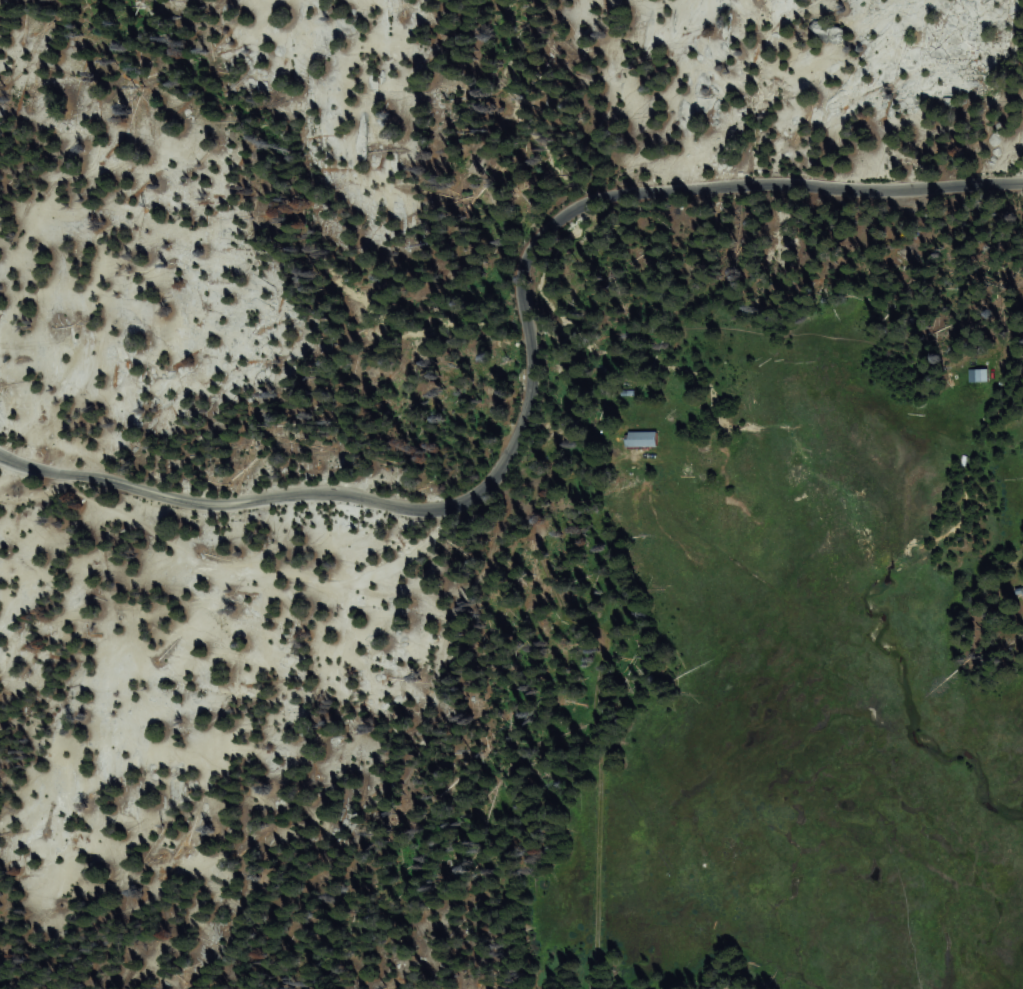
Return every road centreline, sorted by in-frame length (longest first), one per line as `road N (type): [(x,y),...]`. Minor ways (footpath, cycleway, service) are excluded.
road 1 (residential): [(1022,184),(731,183),(603,195),(574,207),(555,222),(529,268),(530,376),(518,436),(502,469),(462,499),(425,505),(336,493),(164,497),(0,454)]
road 2 (track): [(616,988),(614,693),(594,535),(462,499)]

